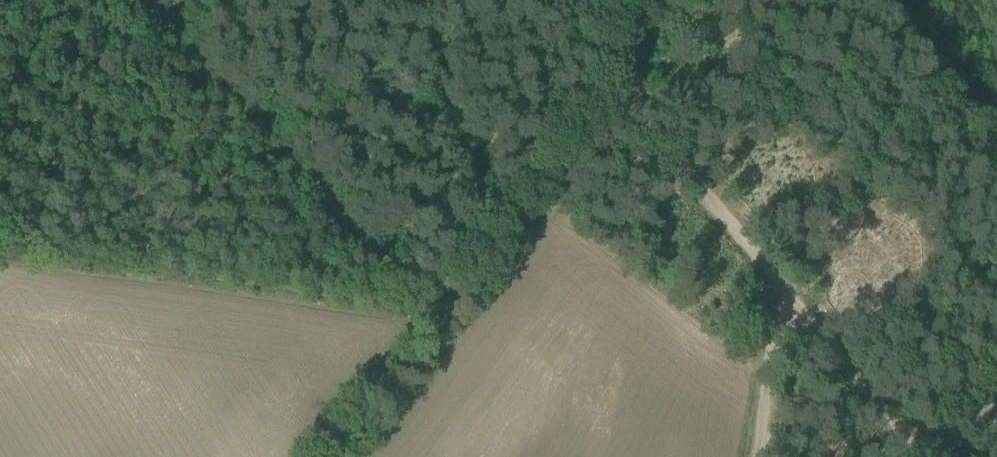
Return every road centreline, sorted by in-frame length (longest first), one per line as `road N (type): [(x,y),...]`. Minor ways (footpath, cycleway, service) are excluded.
road 1 (track): [(464,281),(419,275),(379,257),(143,0)]
road 2 (track): [(464,281),(624,71)]
road 3 (track): [(624,71),(703,196),(771,281)]
road 4 (track): [(932,456),(771,281)]
road 5 (track): [(338,456),(464,281)]
road 6 (track): [(758,456),(771,281)]

